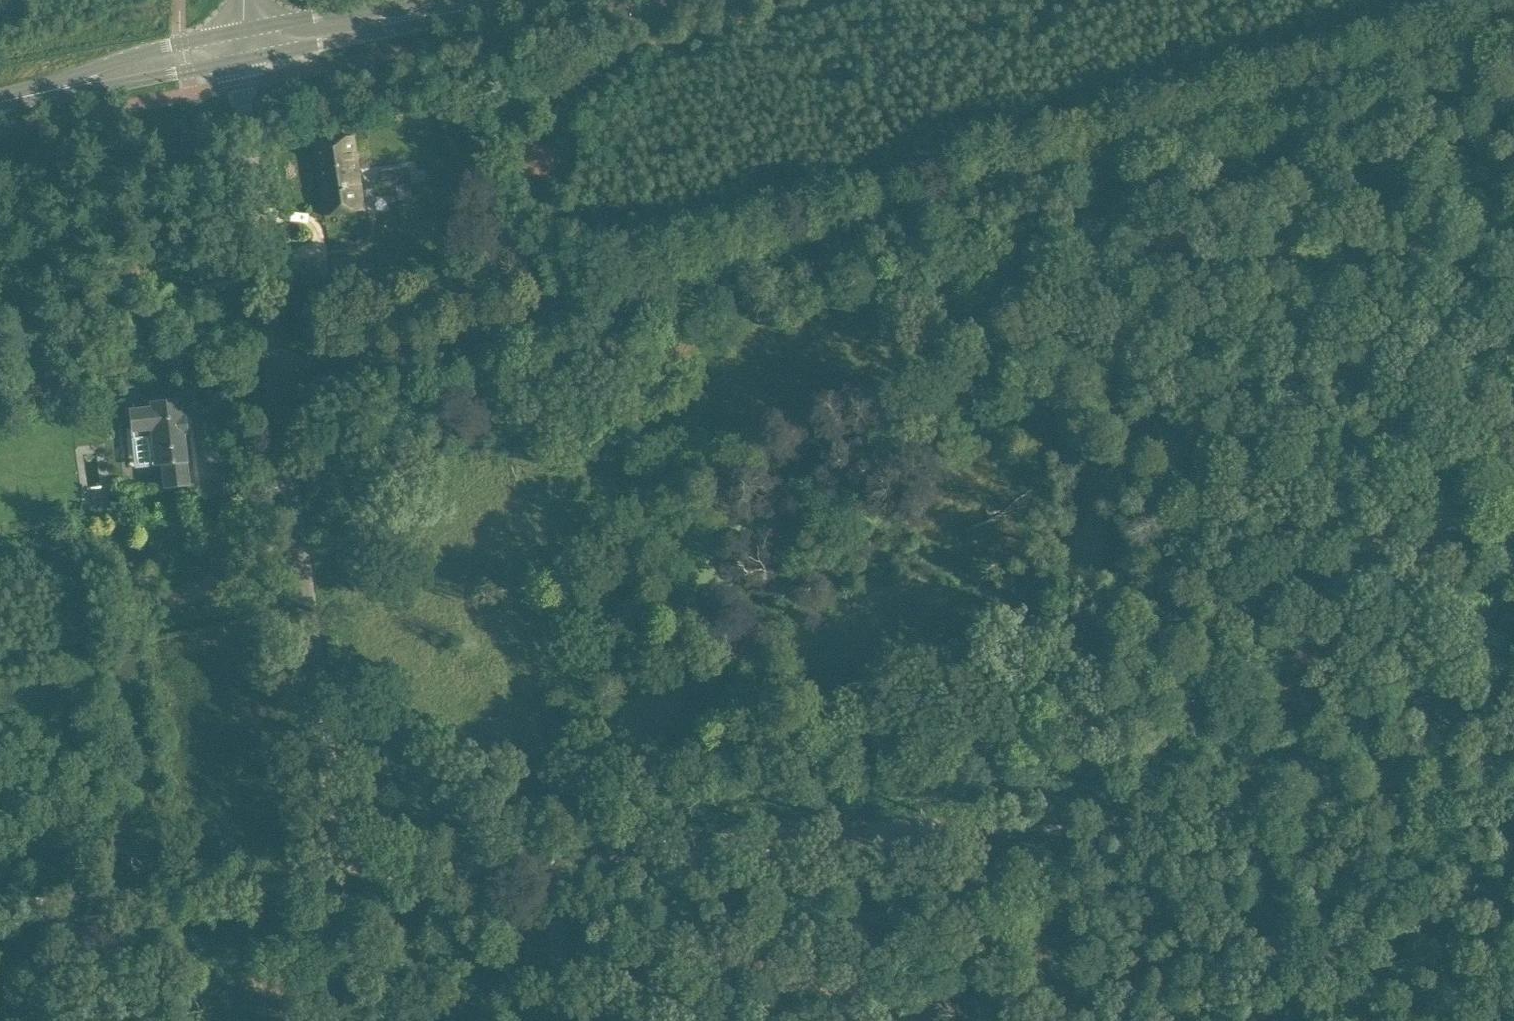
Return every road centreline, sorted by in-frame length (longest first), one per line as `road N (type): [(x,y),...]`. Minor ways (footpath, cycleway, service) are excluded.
road 1 (unclassified): [(283,420),(707,287),(1201,148)]
road 2 (unclassified): [(553,876),(1257,813)]
road 3 (unclassified): [(337,897),(283,420)]
road 4 (unclassified): [(283,420),(244,46)]
road 5 (track): [(0,919),(337,897)]
road 6 (track): [(1201,148),(1513,49)]
road 7 (tertiary): [(244,46),(519,0)]
road 8 (track): [(1257,813),(1513,795)]
road 9 (tertiary): [(0,101),(244,46)]
road 10 (unclassified): [(337,897),(553,876)]
road 11 (unclassified): [(567,1020),(553,876)]

